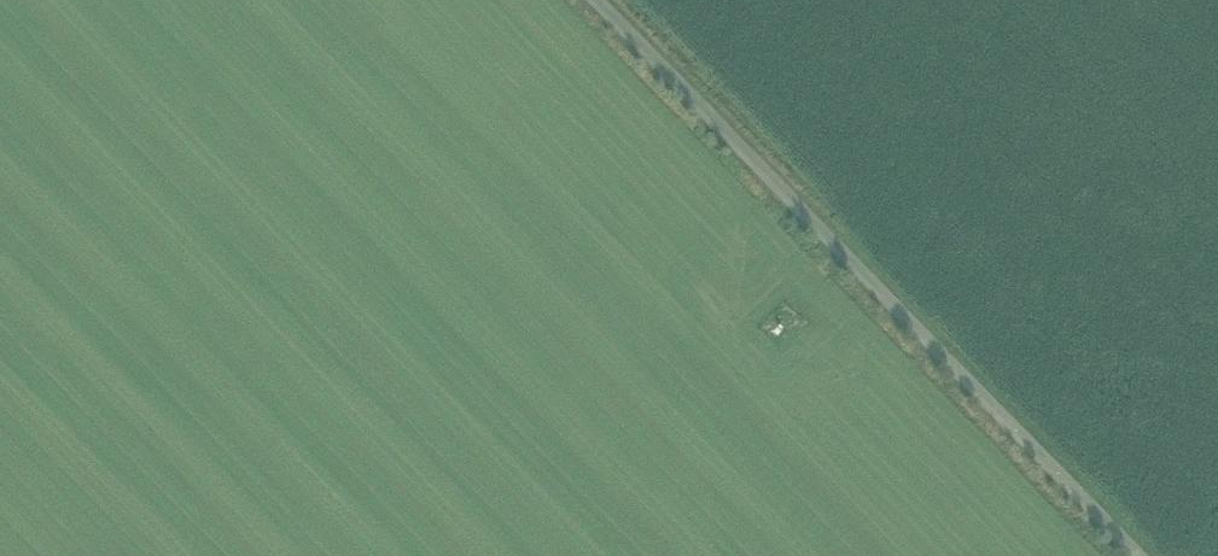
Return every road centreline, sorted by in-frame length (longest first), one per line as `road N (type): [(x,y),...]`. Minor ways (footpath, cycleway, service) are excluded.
road 1 (unclassified): [(1135,555),(597,0)]

